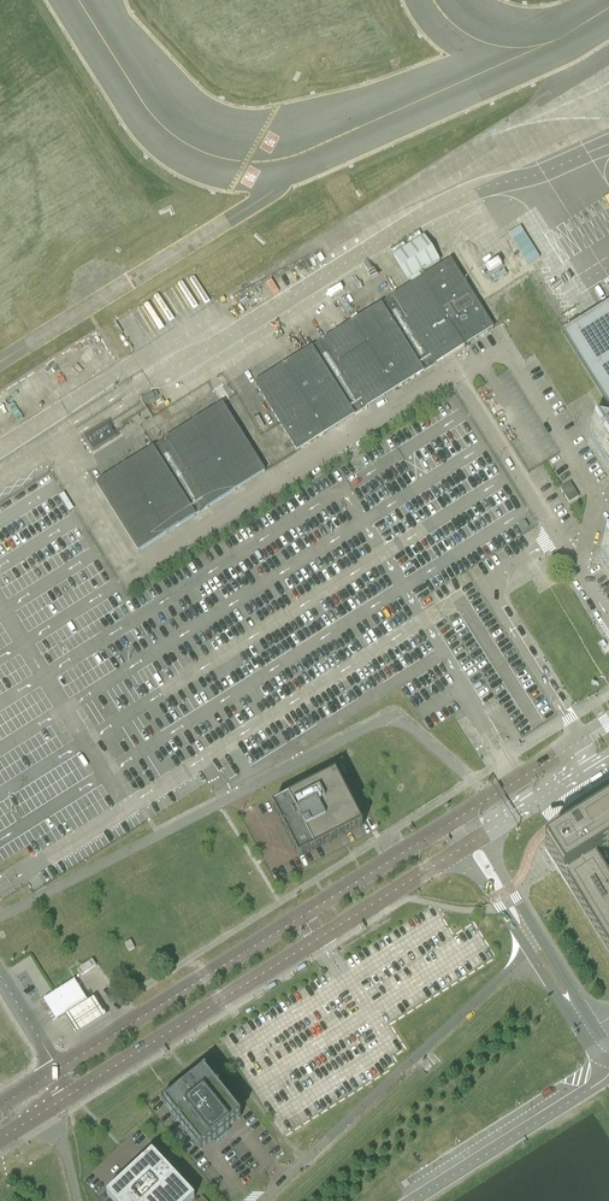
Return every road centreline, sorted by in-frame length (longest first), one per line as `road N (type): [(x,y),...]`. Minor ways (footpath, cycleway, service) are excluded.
road 1 (unclassified): [(0,480),(52,447),(132,572),(456,374)]
road 2 (unclassified): [(490,800),(397,717),(0,918)]
road 3 (unclassified): [(264,1200),(531,955)]
road 4 (unclassified): [(456,374),(501,348),(599,502),(574,564)]
road 5 (secondary): [(303,917),(58,1070)]
road 6 (secondary): [(74,1094),(318,940)]
road 7 (unclassified): [(583,742),(485,583),(557,537)]
road 8 (unclassified): [(608,1074),(415,1200)]
road 9 (unclassified): [(557,537),(456,374)]
road 10 (secondary): [(456,822),(303,917)]
road 11 (secondary): [(318,940),(460,851)]
road 12 (secondary): [(460,851),(531,955)]
road 13 (secondary): [(543,946),(479,839)]

